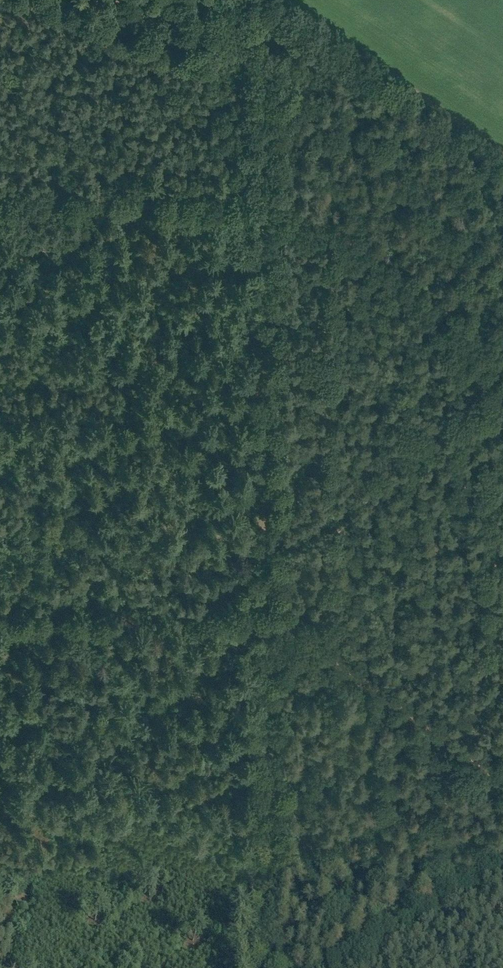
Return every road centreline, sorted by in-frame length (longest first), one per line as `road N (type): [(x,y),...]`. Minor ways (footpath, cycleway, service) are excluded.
road 1 (track): [(259,194),(264,816)]
road 2 (track): [(502,784),(262,619)]
road 3 (track): [(282,0),(502,153)]
road 4 (track): [(0,623),(262,619)]
road 5 (track): [(259,208),(0,208)]
road 6 (track): [(264,816),(264,967)]

